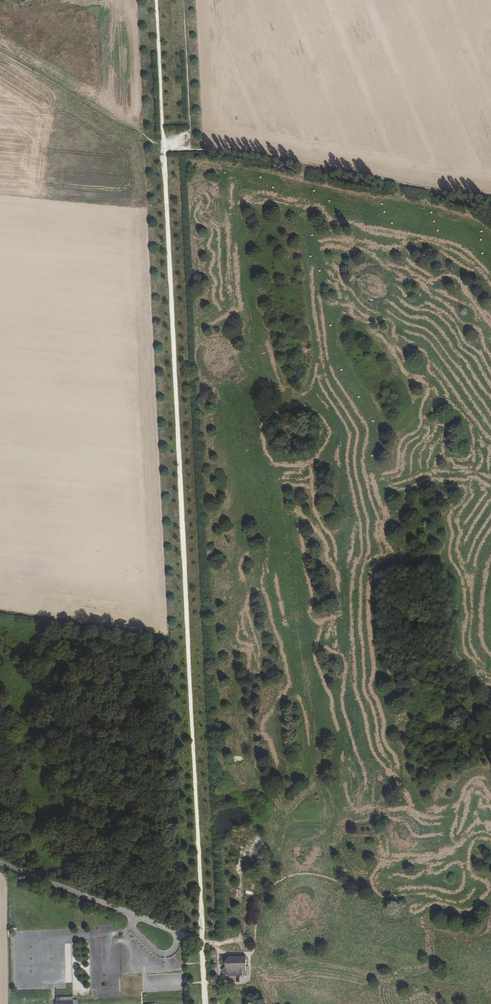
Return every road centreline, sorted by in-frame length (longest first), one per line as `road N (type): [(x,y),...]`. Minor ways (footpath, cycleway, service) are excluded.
road 1 (track): [(206,1003),(164,151)]
road 2 (track): [(191,149),(249,152),(490,196)]
road 3 (track): [(0,51),(163,143)]
road 4 (unclassified): [(0,863),(134,915)]

